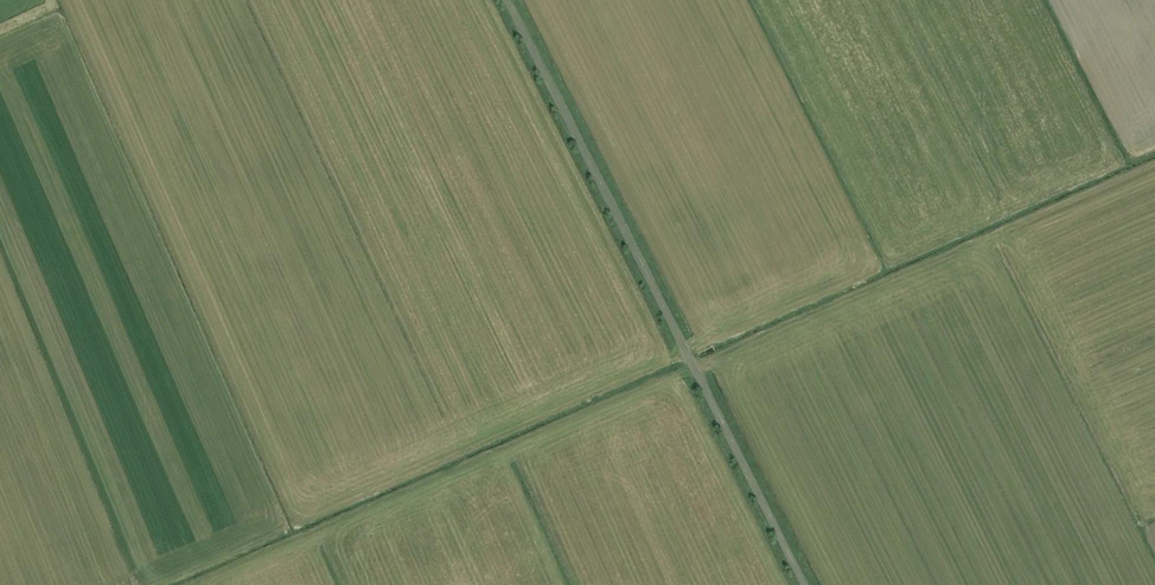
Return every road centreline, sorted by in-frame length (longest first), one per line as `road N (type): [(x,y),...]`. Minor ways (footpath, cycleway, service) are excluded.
road 1 (unclassified): [(795,584),(503,0)]

